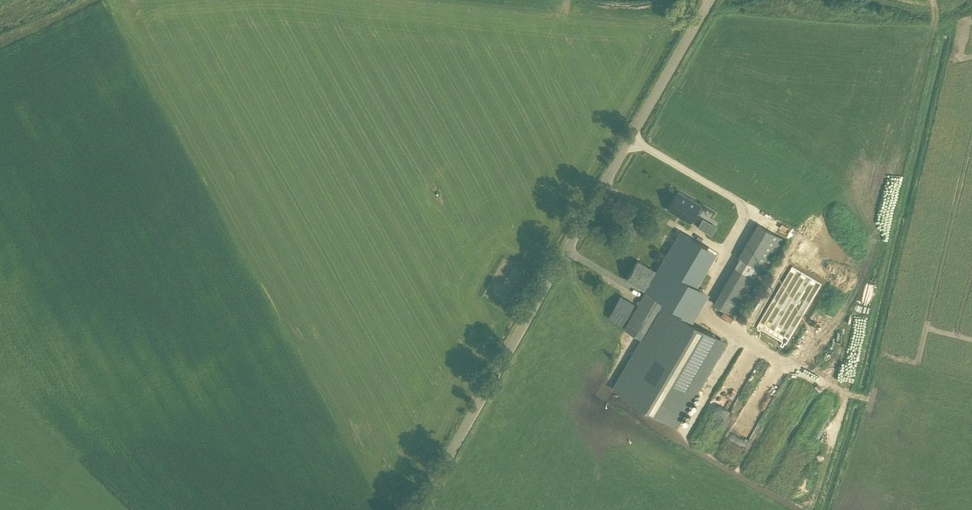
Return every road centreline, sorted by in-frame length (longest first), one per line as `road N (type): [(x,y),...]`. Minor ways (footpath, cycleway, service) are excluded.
road 1 (tertiary): [(416,509),(708,0)]

